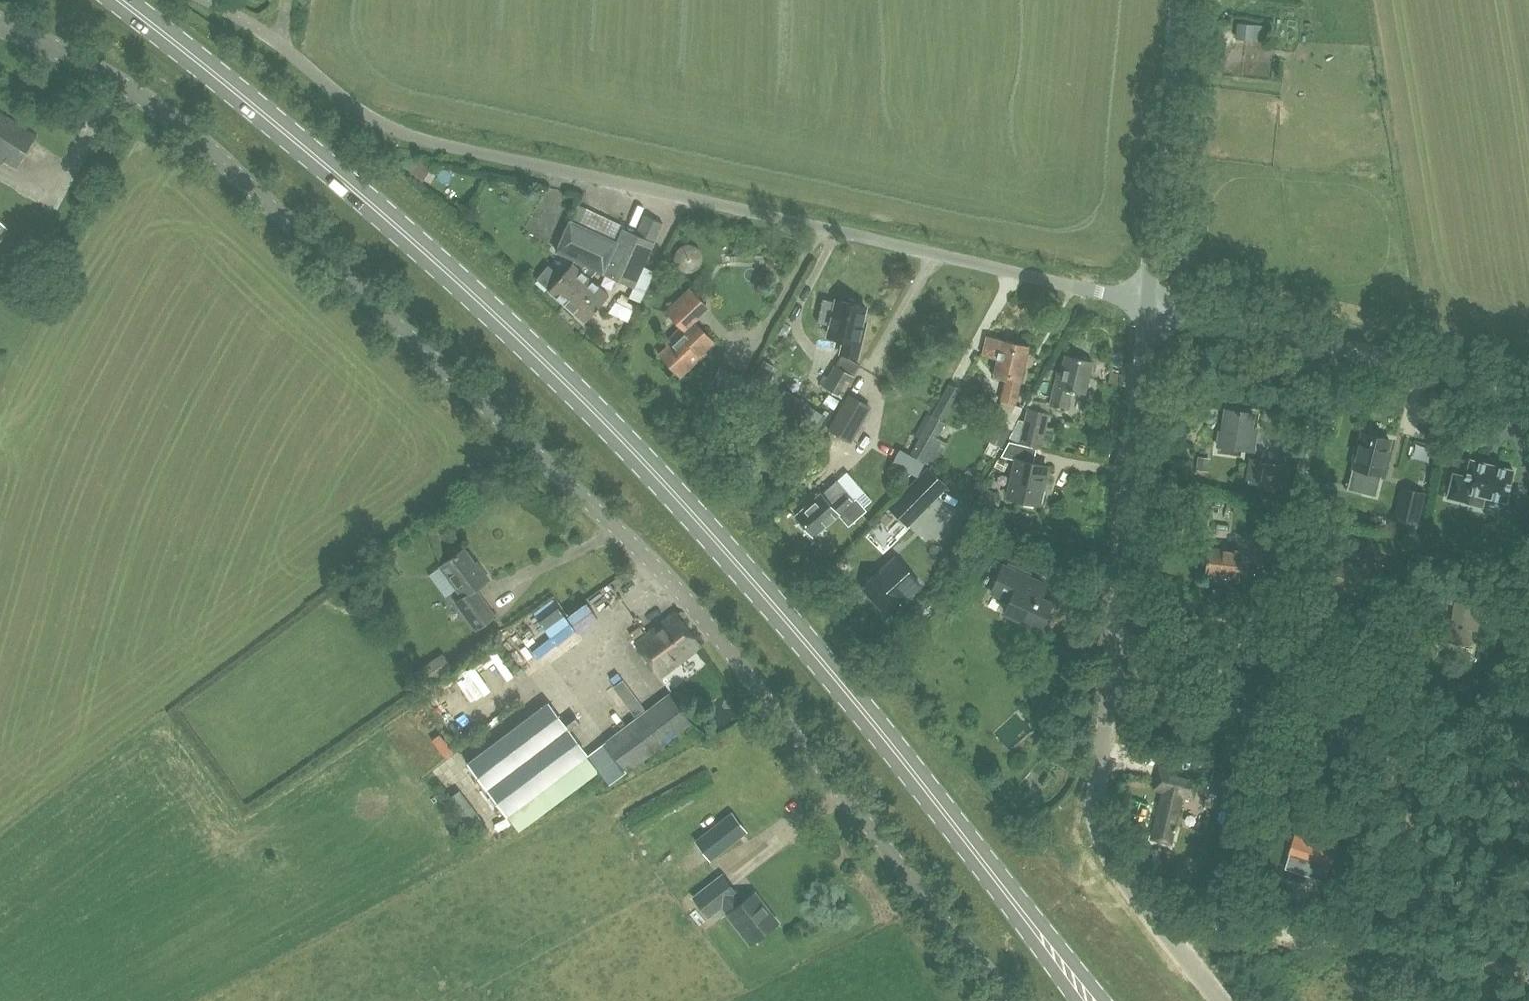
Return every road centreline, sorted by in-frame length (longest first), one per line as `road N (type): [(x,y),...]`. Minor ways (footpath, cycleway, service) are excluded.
road 1 (unclassified): [(1006,1000),(702,618),(593,508),(240,198),(52,72),(0,51)]
road 2 (primary): [(990,872),(857,701),(582,397),(331,169),(119,0)]
road 3 (unclassified): [(1151,301),(408,137),(206,0)]
road 4 (unclassified): [(1217,1000),(1131,896),(1108,856),(1096,804),(1151,301)]
road 5 (unclassified): [(1528,391),(1151,301)]
road 6 (unclassified): [(1151,301),(1176,0)]
road 7 (track): [(1440,1000),(1376,955),(1347,945),(1233,921),(1165,936)]
road 8 (primary): [(1104,1000),(990,872)]
road 9 (primary): [(990,872),(1076,1000)]

